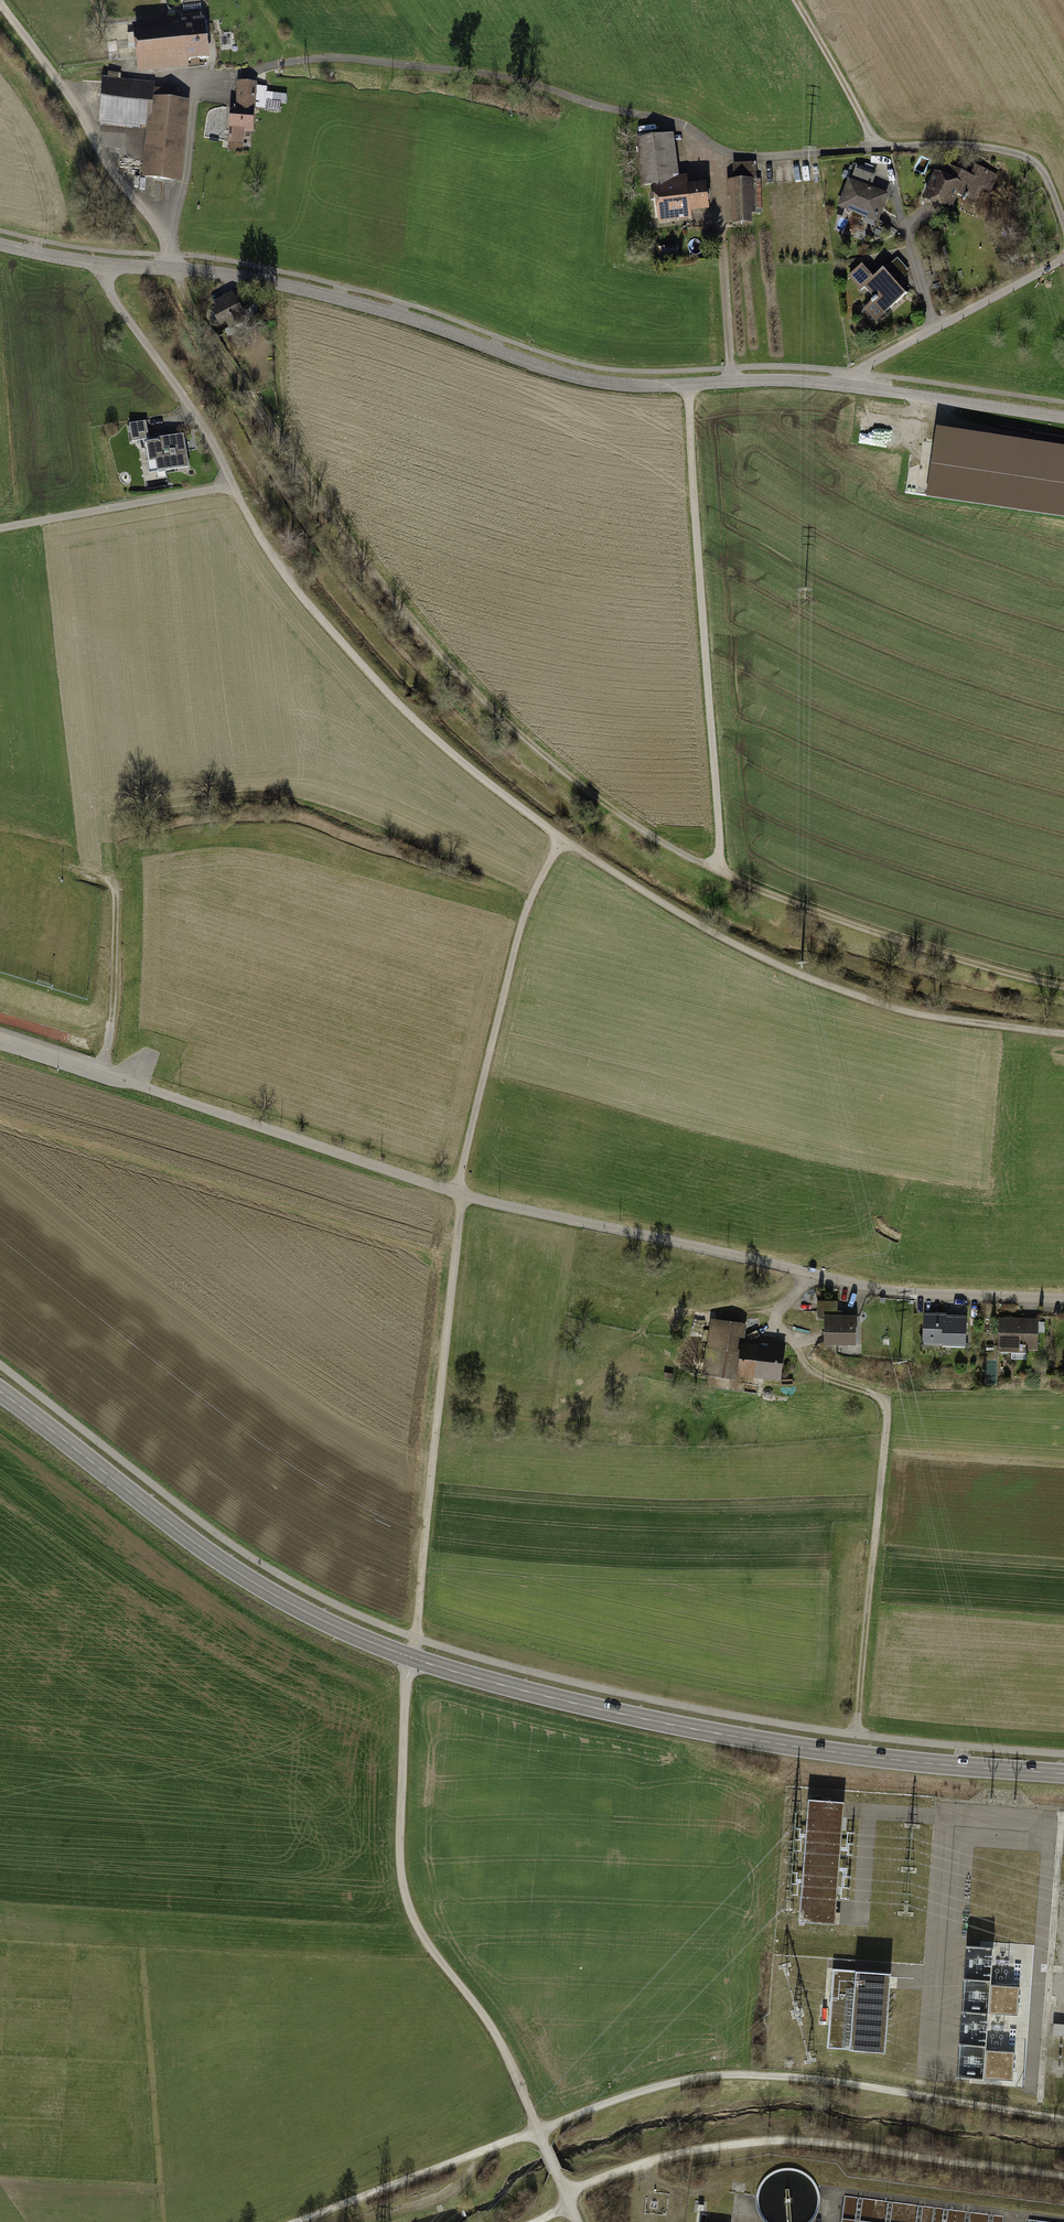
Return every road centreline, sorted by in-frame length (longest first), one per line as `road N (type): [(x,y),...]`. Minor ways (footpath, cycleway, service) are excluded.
road 1 (track): [(0,5),(164,233),(193,312),(317,496),(470,689),(605,806),(720,878),(949,958),(1063,988)]
road 2 (track): [(537,2130),(494,2031),(411,1921),(401,1874),(406,1681),(464,1169),(521,927),(562,839)]
road 3 (secondary): [(1063,1772),(707,1731),(411,1657),(234,1571),(0,1391)]
road 4 (residential): [(1063,1293),(904,1288),(463,1196),(0,1041)]
road 5 (track): [(1063,1037),(865,999),(720,939),(562,839),(456,758),(303,592),(234,485)]
road 6 (track): [(211,78),(306,60),(431,67),(676,121),(734,155),(756,158),(974,145),(1028,157),(1042,169),(1063,220)]
road 7 (unclassified): [(857,387),(610,385),(405,316),(274,283),(0,244)]
road 8 (track): [(857,1734),(888,1408),(817,1375),(773,1320),(814,1269)]
road 9 (track): [(537,2130),(626,2096),(725,2074),(812,2078),(1063,2121)]
road 10 (track): [(1063,2175),(769,2141),(681,2152),(587,2183),(568,2198)]
road 11 (track): [(690,386),(720,878)]
road 12 (track): [(297,2221),(537,2130)]
road 13 (residential): [(857,387),(861,370),(1063,260)]
road 14 (track): [(234,485),(0,527)]
road 15 (track): [(720,148),(733,382)]
road 16 (secondary): [(857,387),(1063,417)]
road 17 (track): [(478,2153),(472,2170),(443,2195),(397,2214),(317,2214)]
road 18 (track): [(211,78),(197,86),(169,248)]
road 19 (track): [(795,0),(875,148)]

